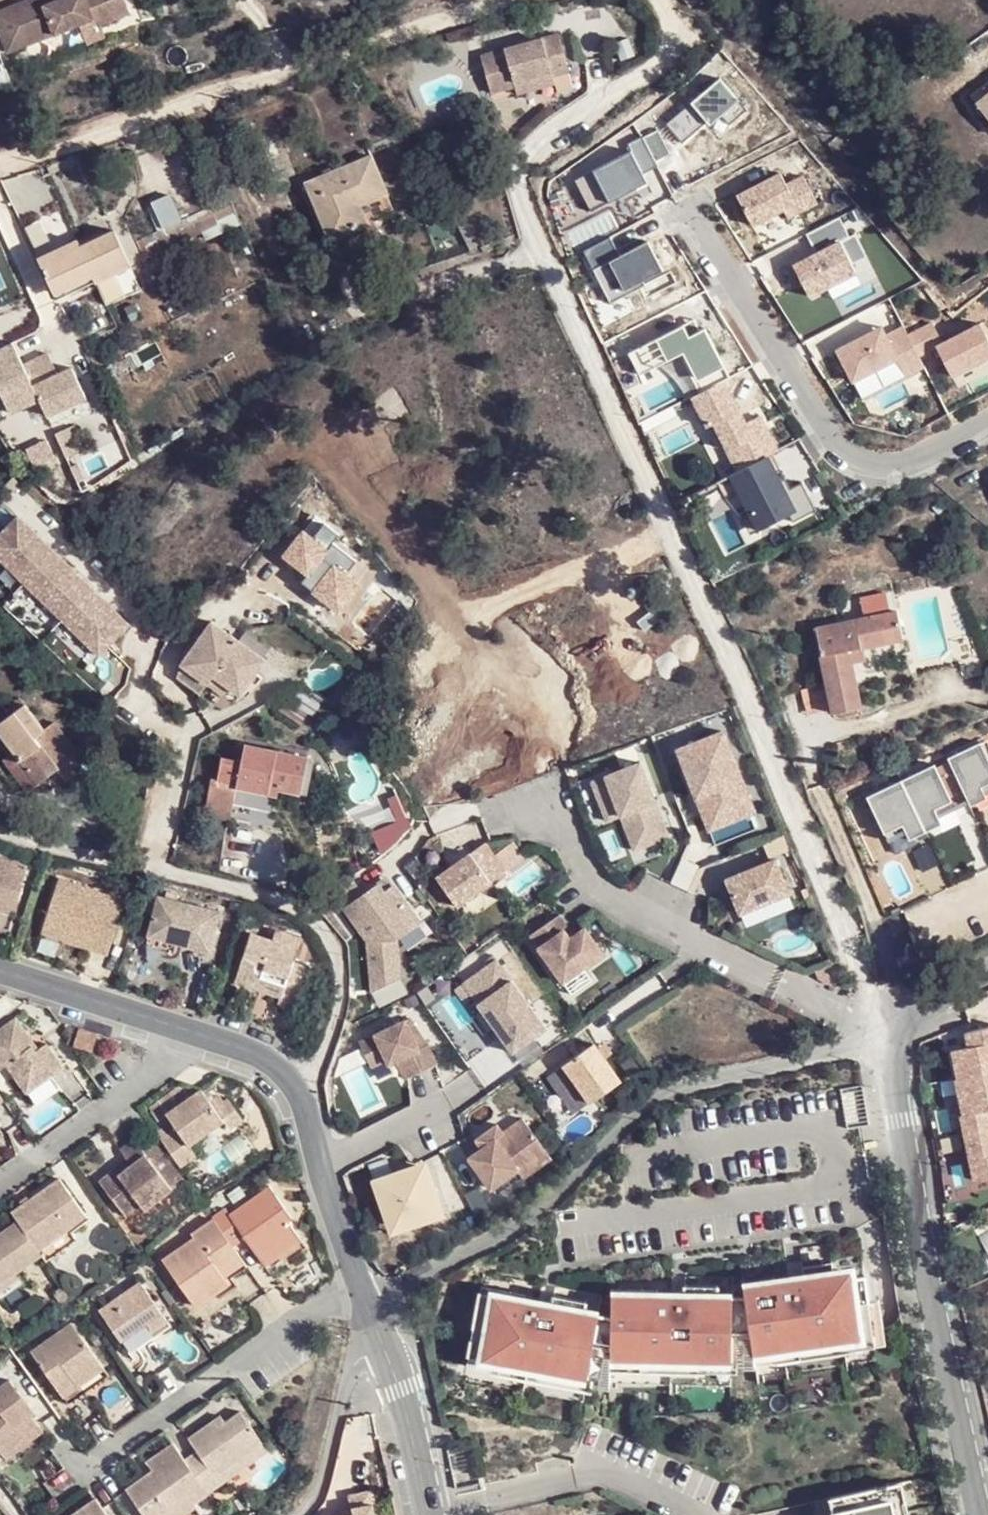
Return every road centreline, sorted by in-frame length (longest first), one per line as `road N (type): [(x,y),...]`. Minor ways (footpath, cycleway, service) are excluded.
road 1 (residential): [(887,1031),(753,700),(519,194),(531,150),(667,58),(674,27),(660,0)]
road 2 (residential): [(887,1031),(682,1083),(613,1136),(545,1206),(365,1311)]
road 3 (track): [(506,0),(0,162)]
road 4 (residential): [(887,1031),(977,1514)]
road 5 (residential): [(987,420),(902,462),(864,462),(844,451),(692,217)]
road 6 (residential): [(87,1455),(357,1282)]
road 7 (residential): [(196,1040),(251,1057),(300,1088),(357,1282)]
road 8 (residential): [(0,1178),(196,1040)]
road 9 (residential): [(0,972),(196,1040)]
road 10 (residential): [(300,1514),(320,1481),(344,1380),(381,1346)]
road 11 (residential): [(431,1514),(381,1346)]
road 12 (residential): [(987,966),(887,1031)]

